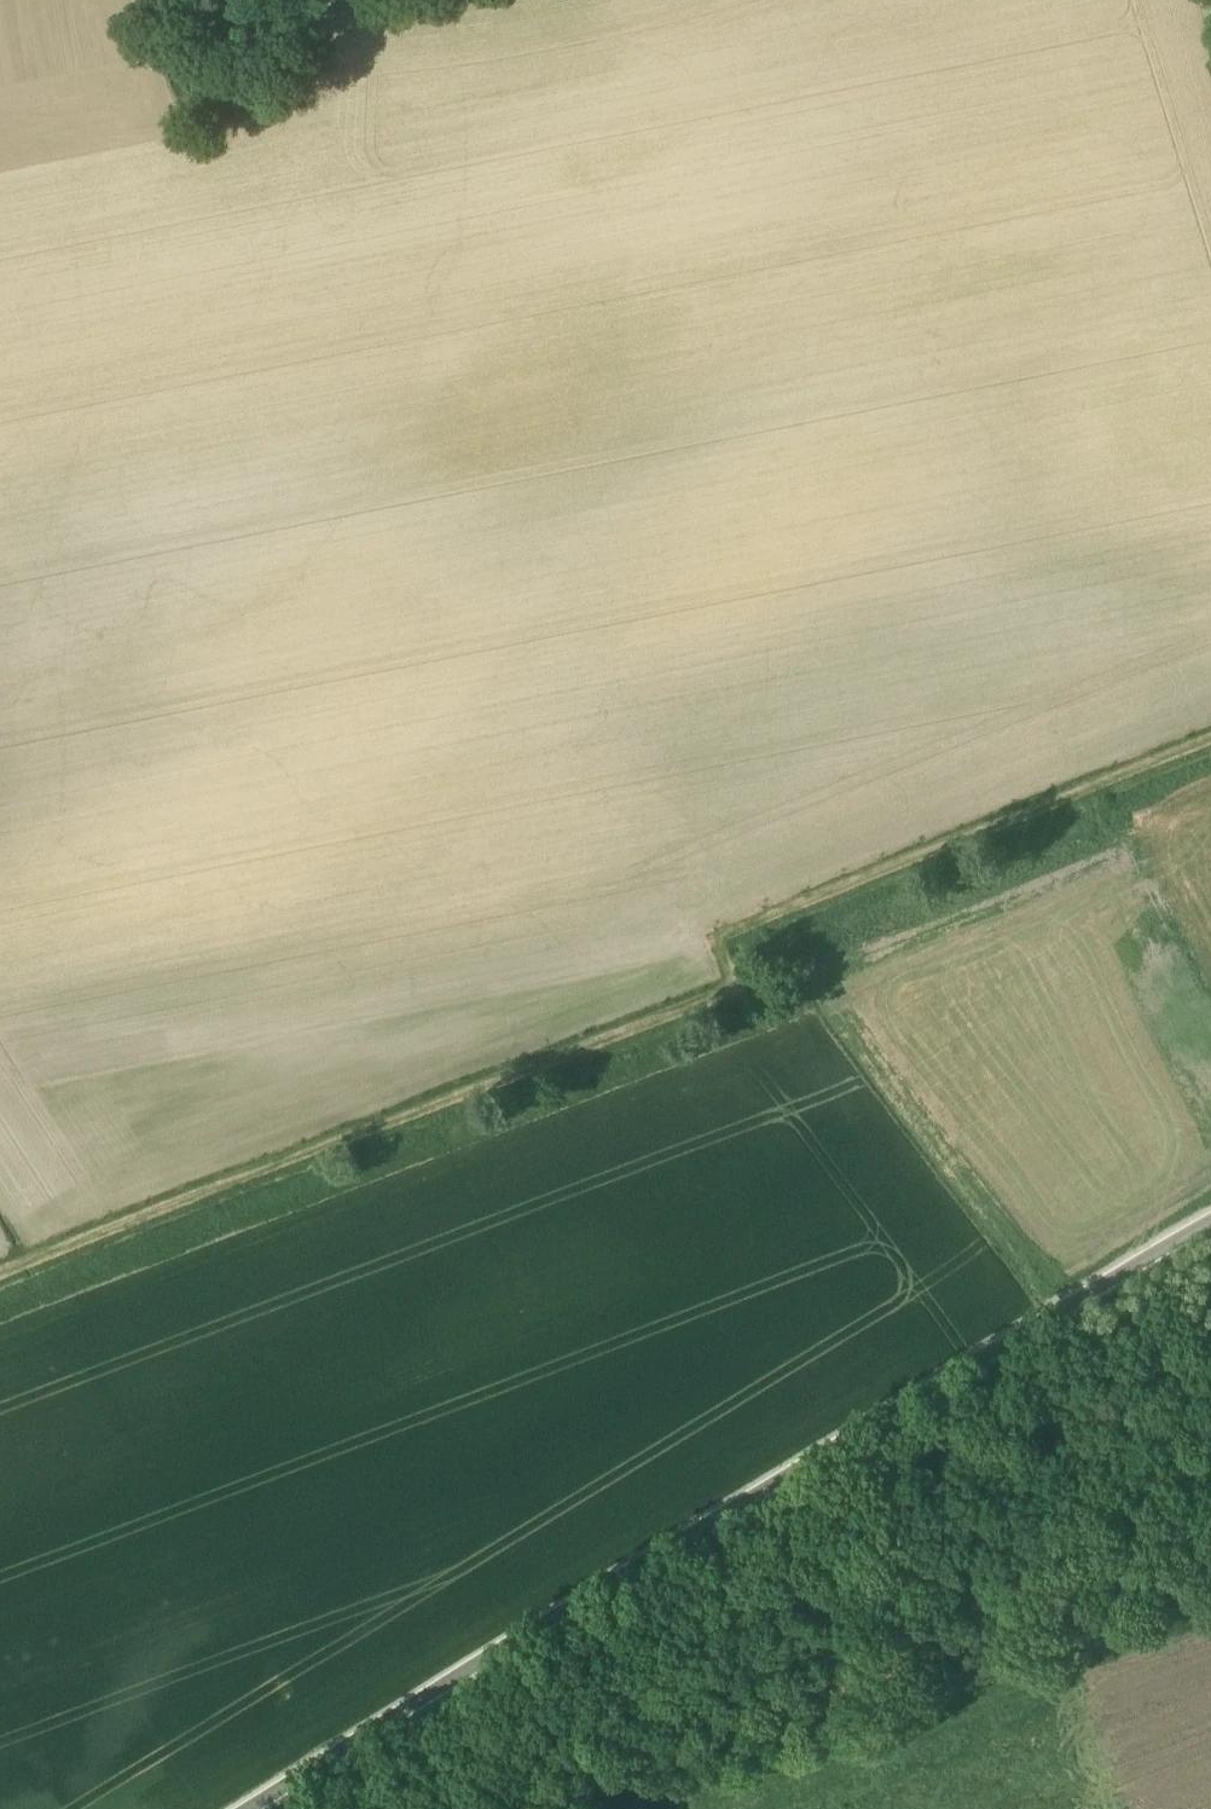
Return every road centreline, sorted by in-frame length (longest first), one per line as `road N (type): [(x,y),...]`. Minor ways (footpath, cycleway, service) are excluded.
road 1 (track): [(1210,1227),(251,1808)]

